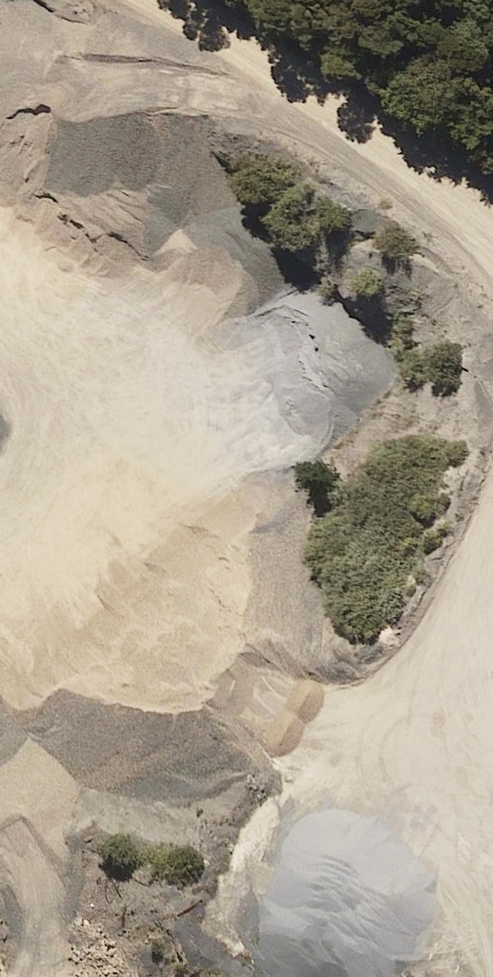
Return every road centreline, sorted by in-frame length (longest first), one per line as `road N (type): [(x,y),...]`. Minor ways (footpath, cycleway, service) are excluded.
road 1 (track): [(163,0),(305,89),(492,231)]
road 2 (track): [(492,585),(479,636),(475,814),(492,870)]
road 3 (track): [(0,524),(13,515),(67,407),(40,305),(0,283)]
road 4 (track): [(83,86),(147,83),(243,94),(354,126)]
road 5 (track): [(263,701),(324,729),(395,719),(479,636)]
road 6 (track): [(23,846),(45,896),(39,976)]

